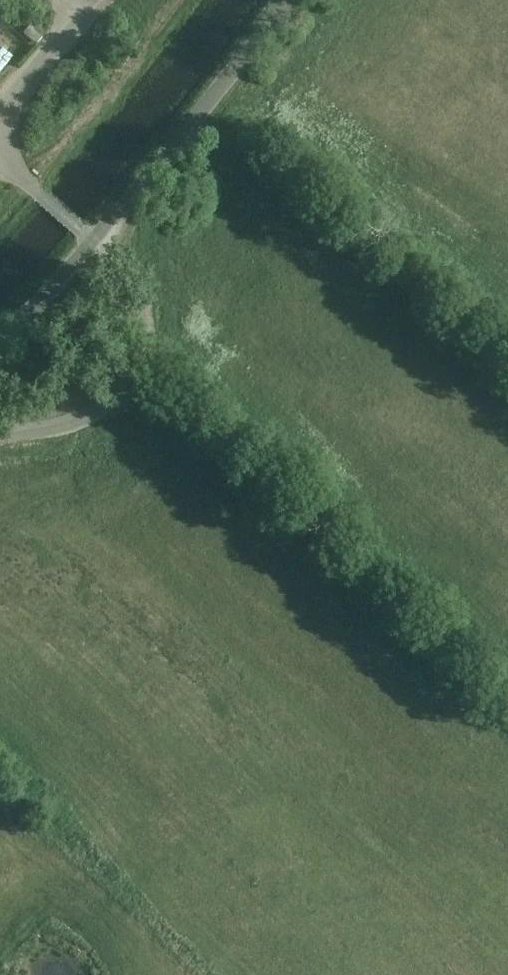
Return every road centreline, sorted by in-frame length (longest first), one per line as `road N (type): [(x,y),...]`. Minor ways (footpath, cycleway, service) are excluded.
road 1 (unclassified): [(0,341),(288,0)]

